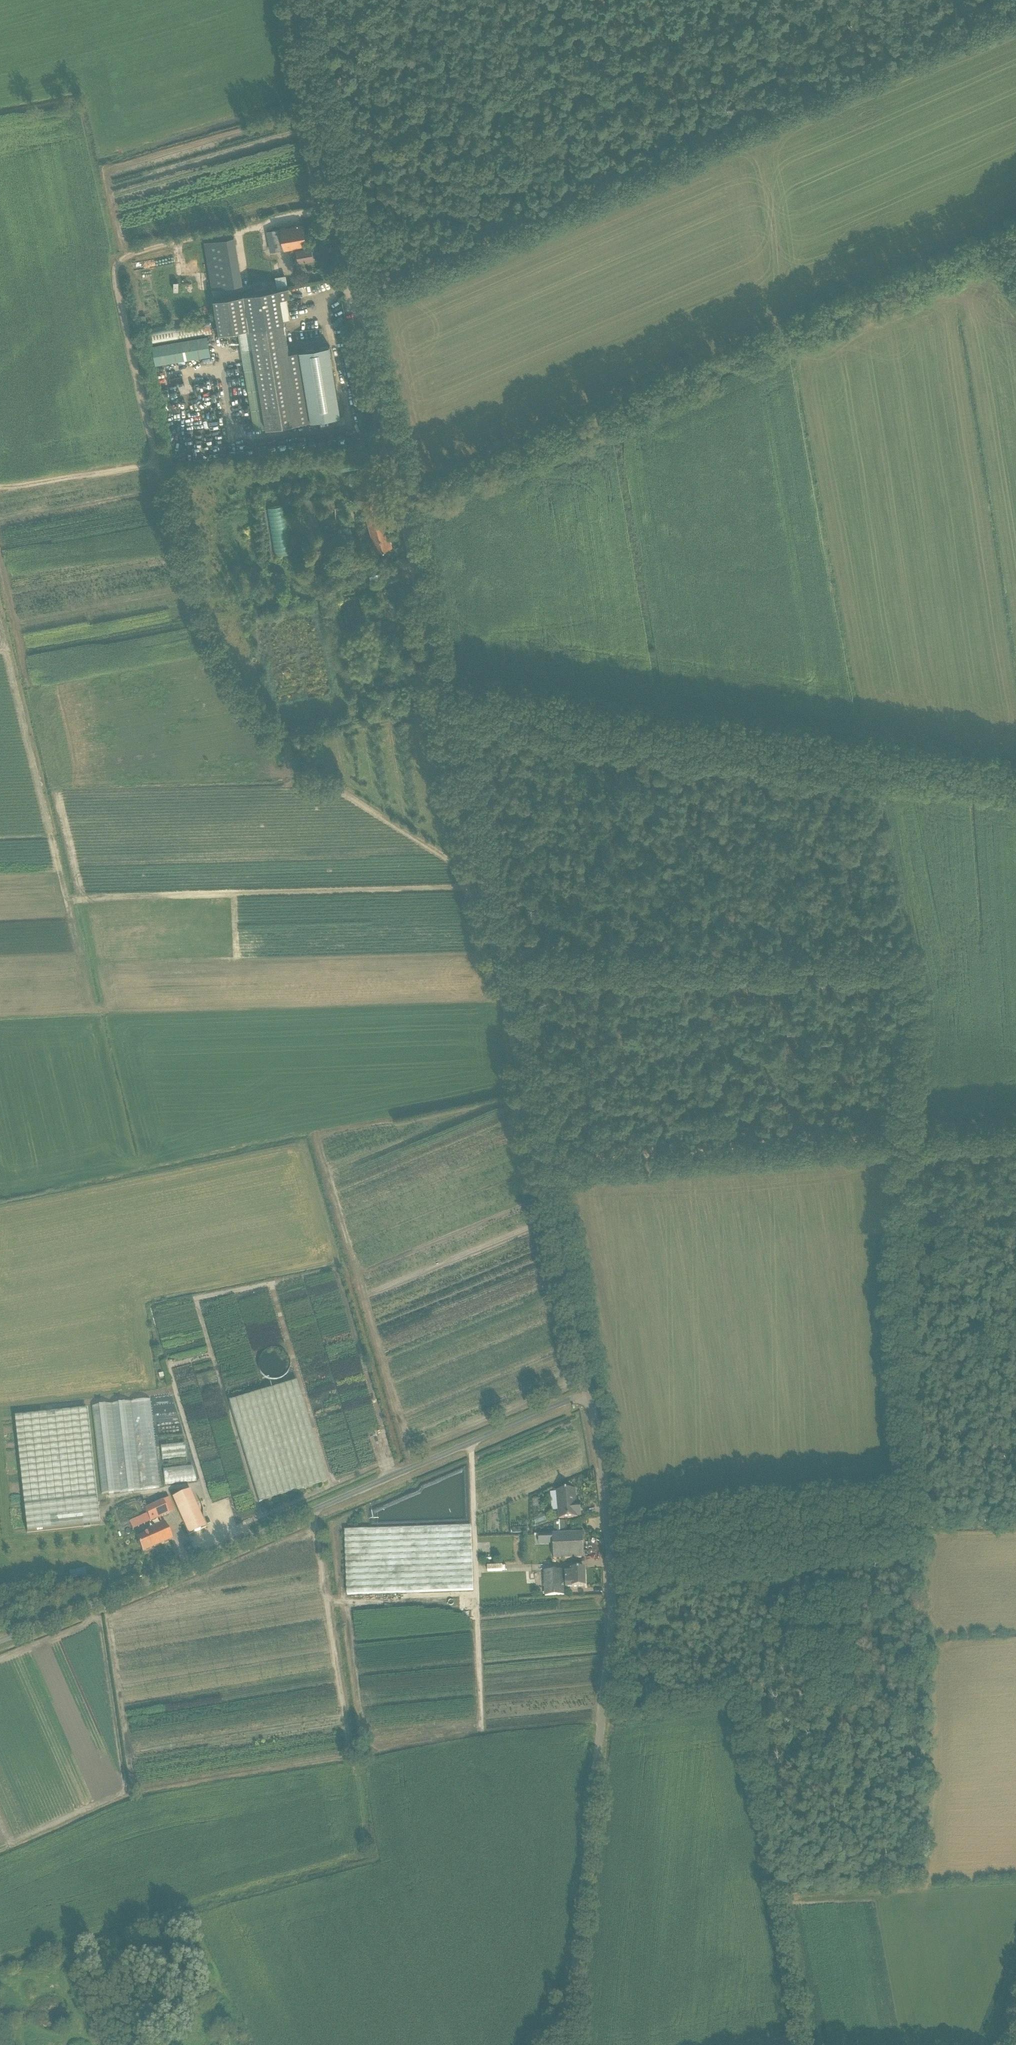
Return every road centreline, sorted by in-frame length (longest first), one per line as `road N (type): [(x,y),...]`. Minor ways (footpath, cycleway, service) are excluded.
road 1 (unclassified): [(587,1393),(290,0)]
road 2 (unclassified): [(568,2044),(610,1603),(587,1393)]
road 3 (unclassified): [(0,1642),(587,1393)]

